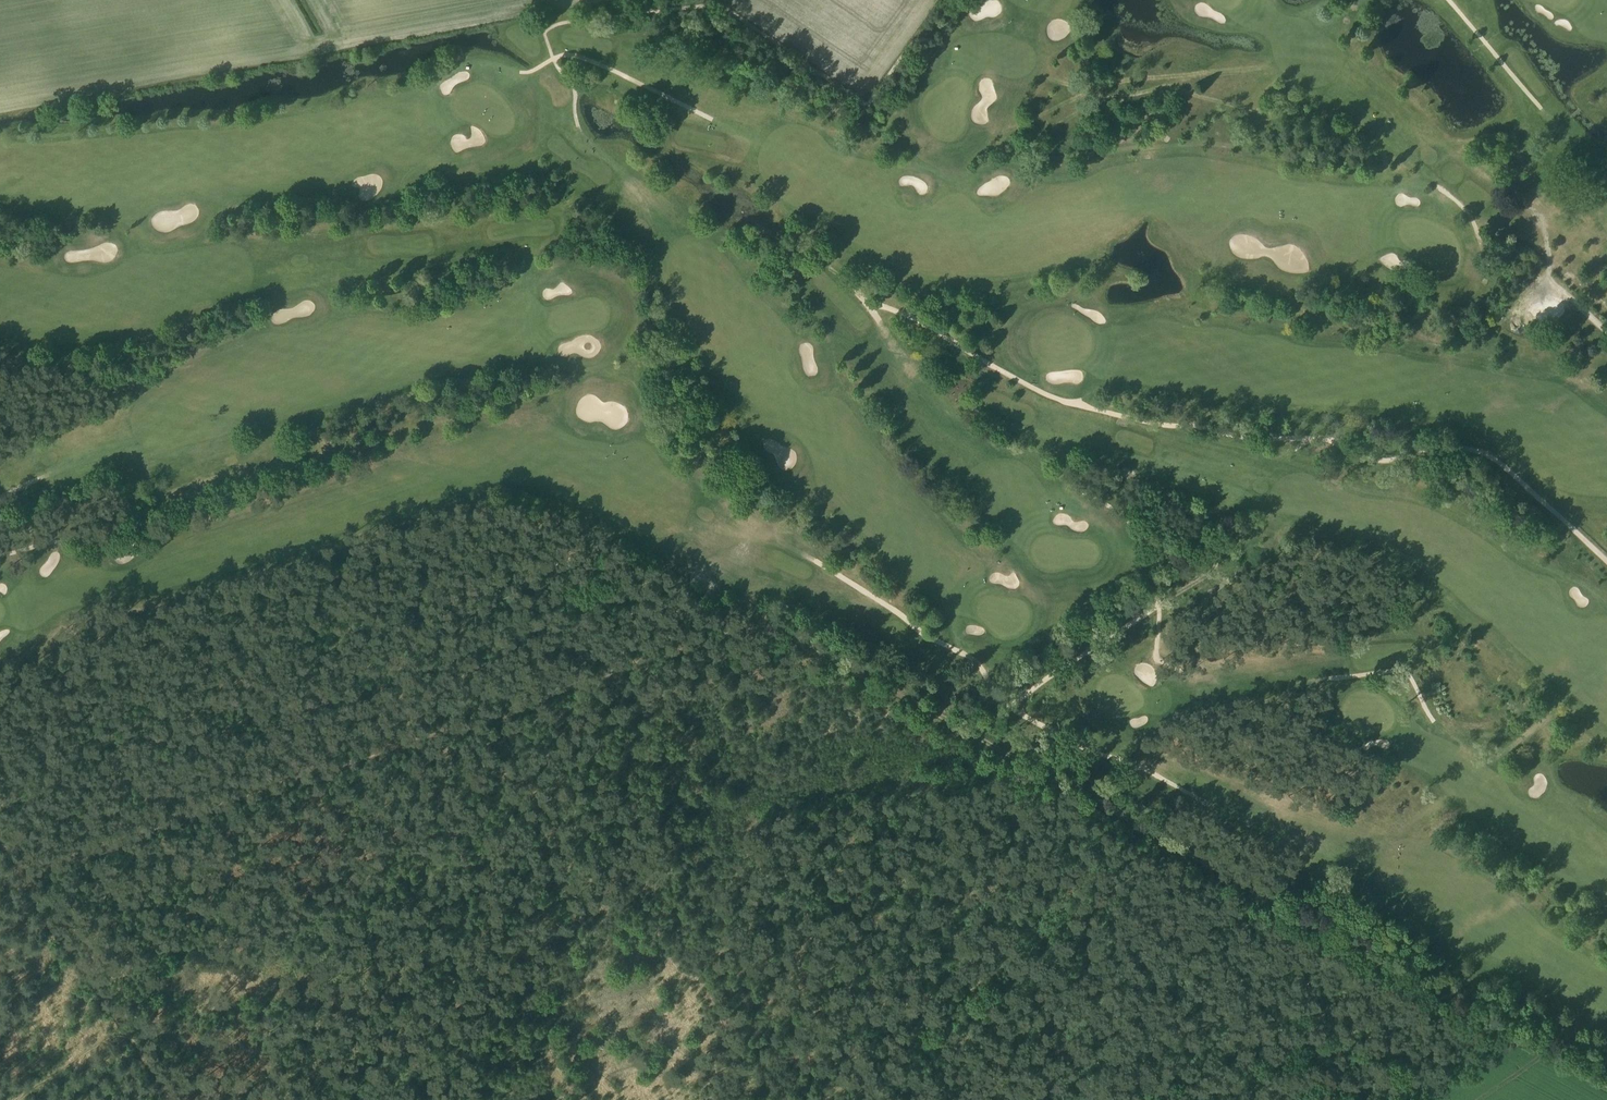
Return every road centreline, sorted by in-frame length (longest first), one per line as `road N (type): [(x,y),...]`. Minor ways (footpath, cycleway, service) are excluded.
road 1 (track): [(1606,1081),(1169,841)]

